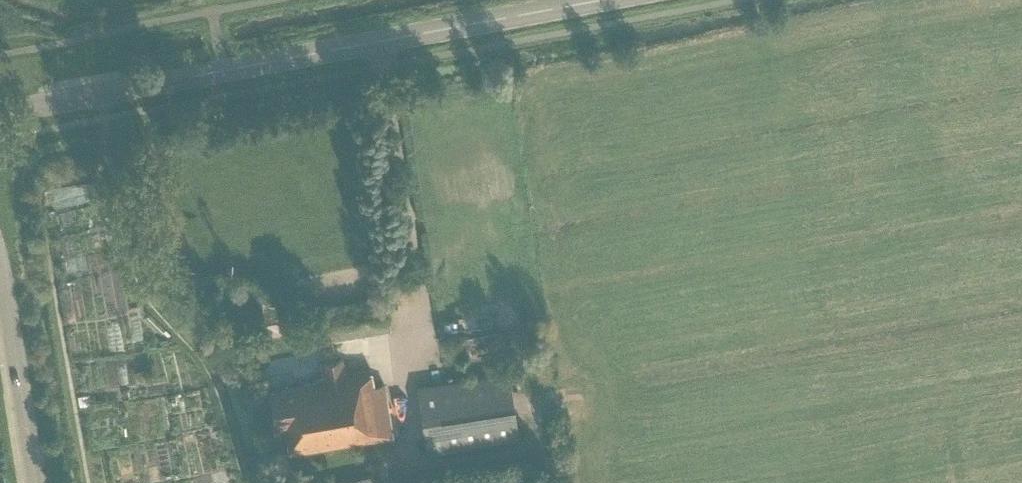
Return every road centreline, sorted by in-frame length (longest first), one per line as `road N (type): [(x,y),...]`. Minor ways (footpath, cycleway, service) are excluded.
road 1 (tertiary): [(600,0),(194,76)]
road 2 (unclassified): [(35,482),(0,266)]
road 3 (tertiary): [(0,113),(194,76)]

